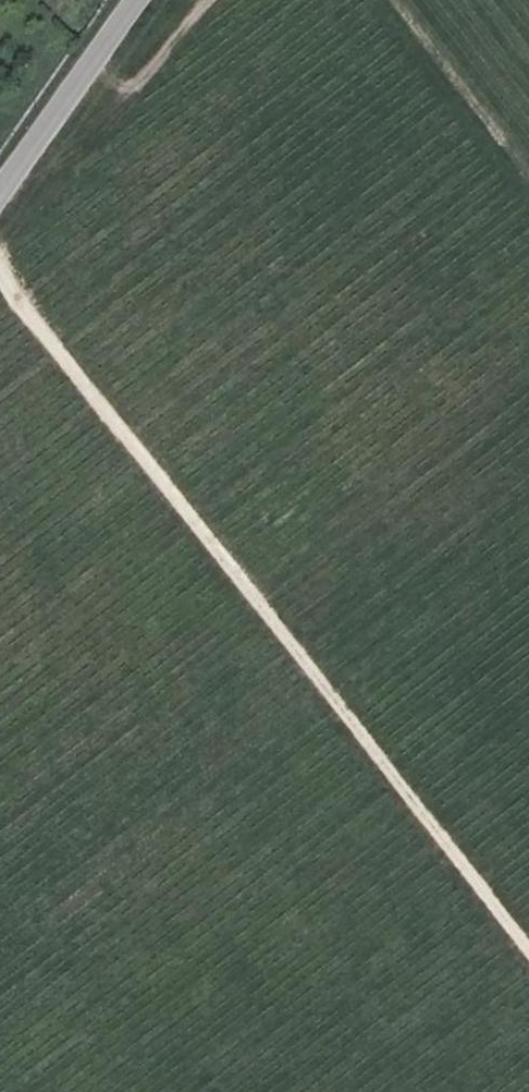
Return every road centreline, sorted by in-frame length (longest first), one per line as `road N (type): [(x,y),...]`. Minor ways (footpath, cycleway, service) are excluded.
road 1 (track): [(0,269),(528,947)]
road 2 (unclassified): [(140,0),(0,189)]
road 3 (track): [(398,0),(528,169)]
road 4 (track): [(93,62),(126,88),(148,75),(213,0)]

